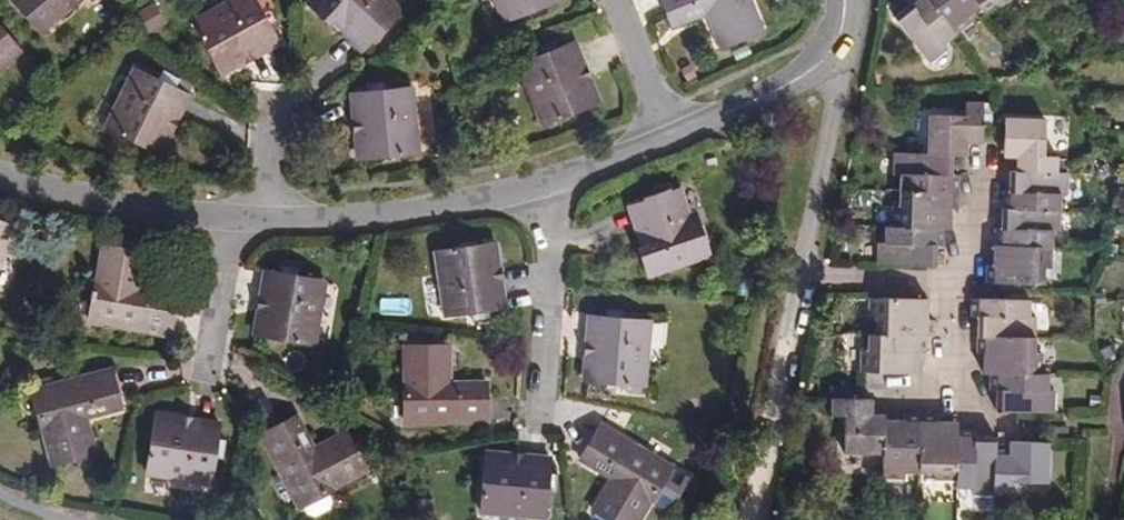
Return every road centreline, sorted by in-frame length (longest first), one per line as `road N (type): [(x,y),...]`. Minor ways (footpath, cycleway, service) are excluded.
road 1 (residential): [(548,186),(353,218),(267,219)]
road 2 (residential): [(807,275),(751,519)]
road 3 (residential): [(540,421),(548,186)]
road 4 (residential): [(230,219),(136,207),(0,174)]
road 5 (residential): [(836,47),(807,275)]
road 6 (residential): [(836,47),(819,64),(665,142)]
road 7 (residential): [(230,219),(203,377)]
road 8 (residential): [(665,142),(612,0)]
road 9 (residential): [(955,284),(807,275)]
road 10 (residential): [(988,145),(955,284)]
road 11 (residential): [(272,90),(267,219)]
road 12 (residential): [(665,142),(548,186)]

